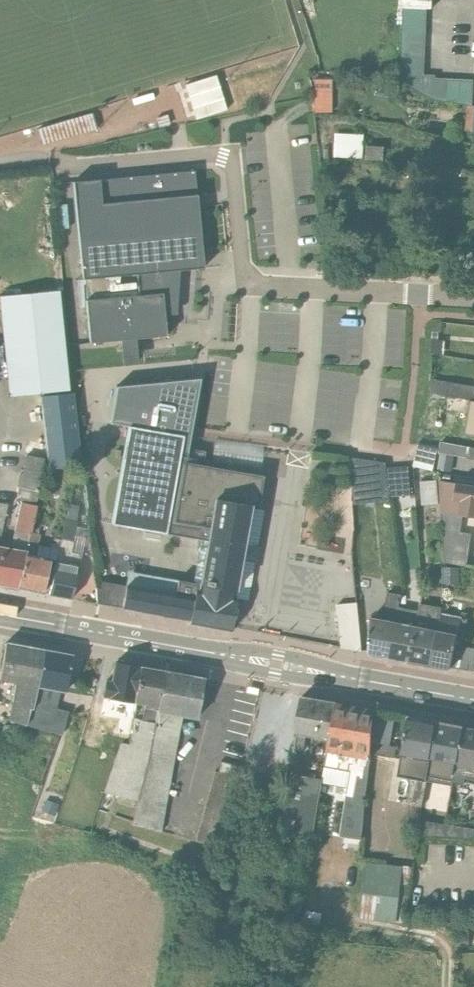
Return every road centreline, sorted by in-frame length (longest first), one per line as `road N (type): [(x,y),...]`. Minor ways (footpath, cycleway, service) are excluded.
road 1 (residential): [(473,298),(244,287),(228,156),(80,165),(68,158)]
road 2 (secondary): [(473,699),(0,615)]

